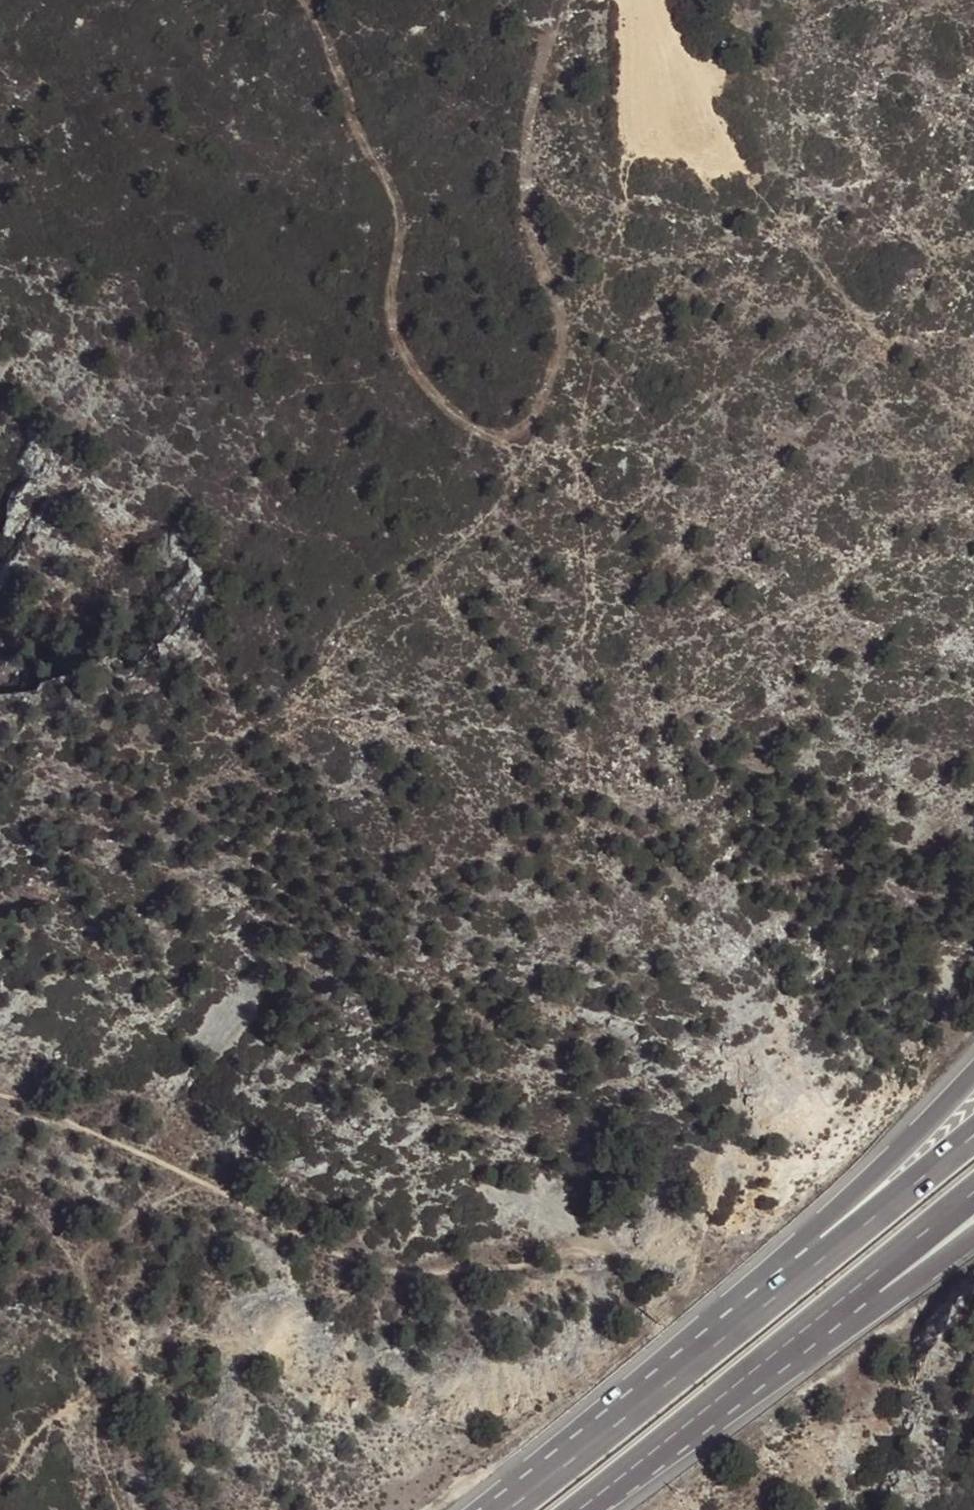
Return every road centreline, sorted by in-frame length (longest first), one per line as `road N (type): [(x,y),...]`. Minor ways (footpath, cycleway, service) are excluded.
road 1 (trunk): [(973,1072),(833,1210),(470,1509)]
road 2 (trunk): [(973,1139),(499,1509)]
road 3 (trunk): [(579,1509),(973,1191)]
road 4 (trunk): [(580,1509),(973,1240)]

